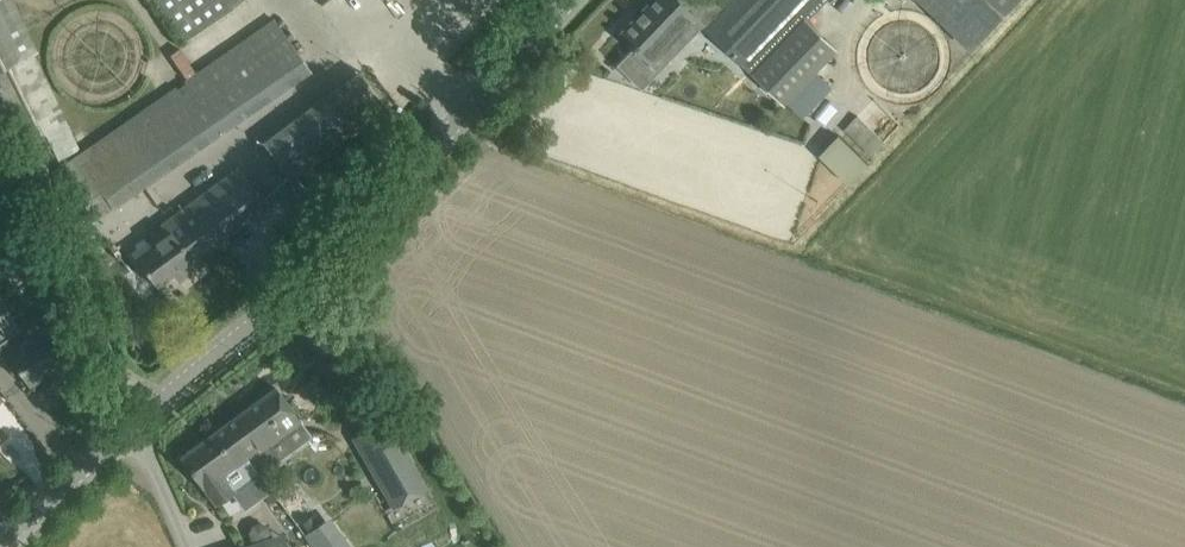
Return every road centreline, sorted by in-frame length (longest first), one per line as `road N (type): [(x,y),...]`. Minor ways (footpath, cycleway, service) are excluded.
road 1 (tertiary): [(130,428),(305,268),(572,0)]
road 2 (tertiary): [(0,546),(130,428)]
road 3 (residential): [(130,428),(186,546)]

